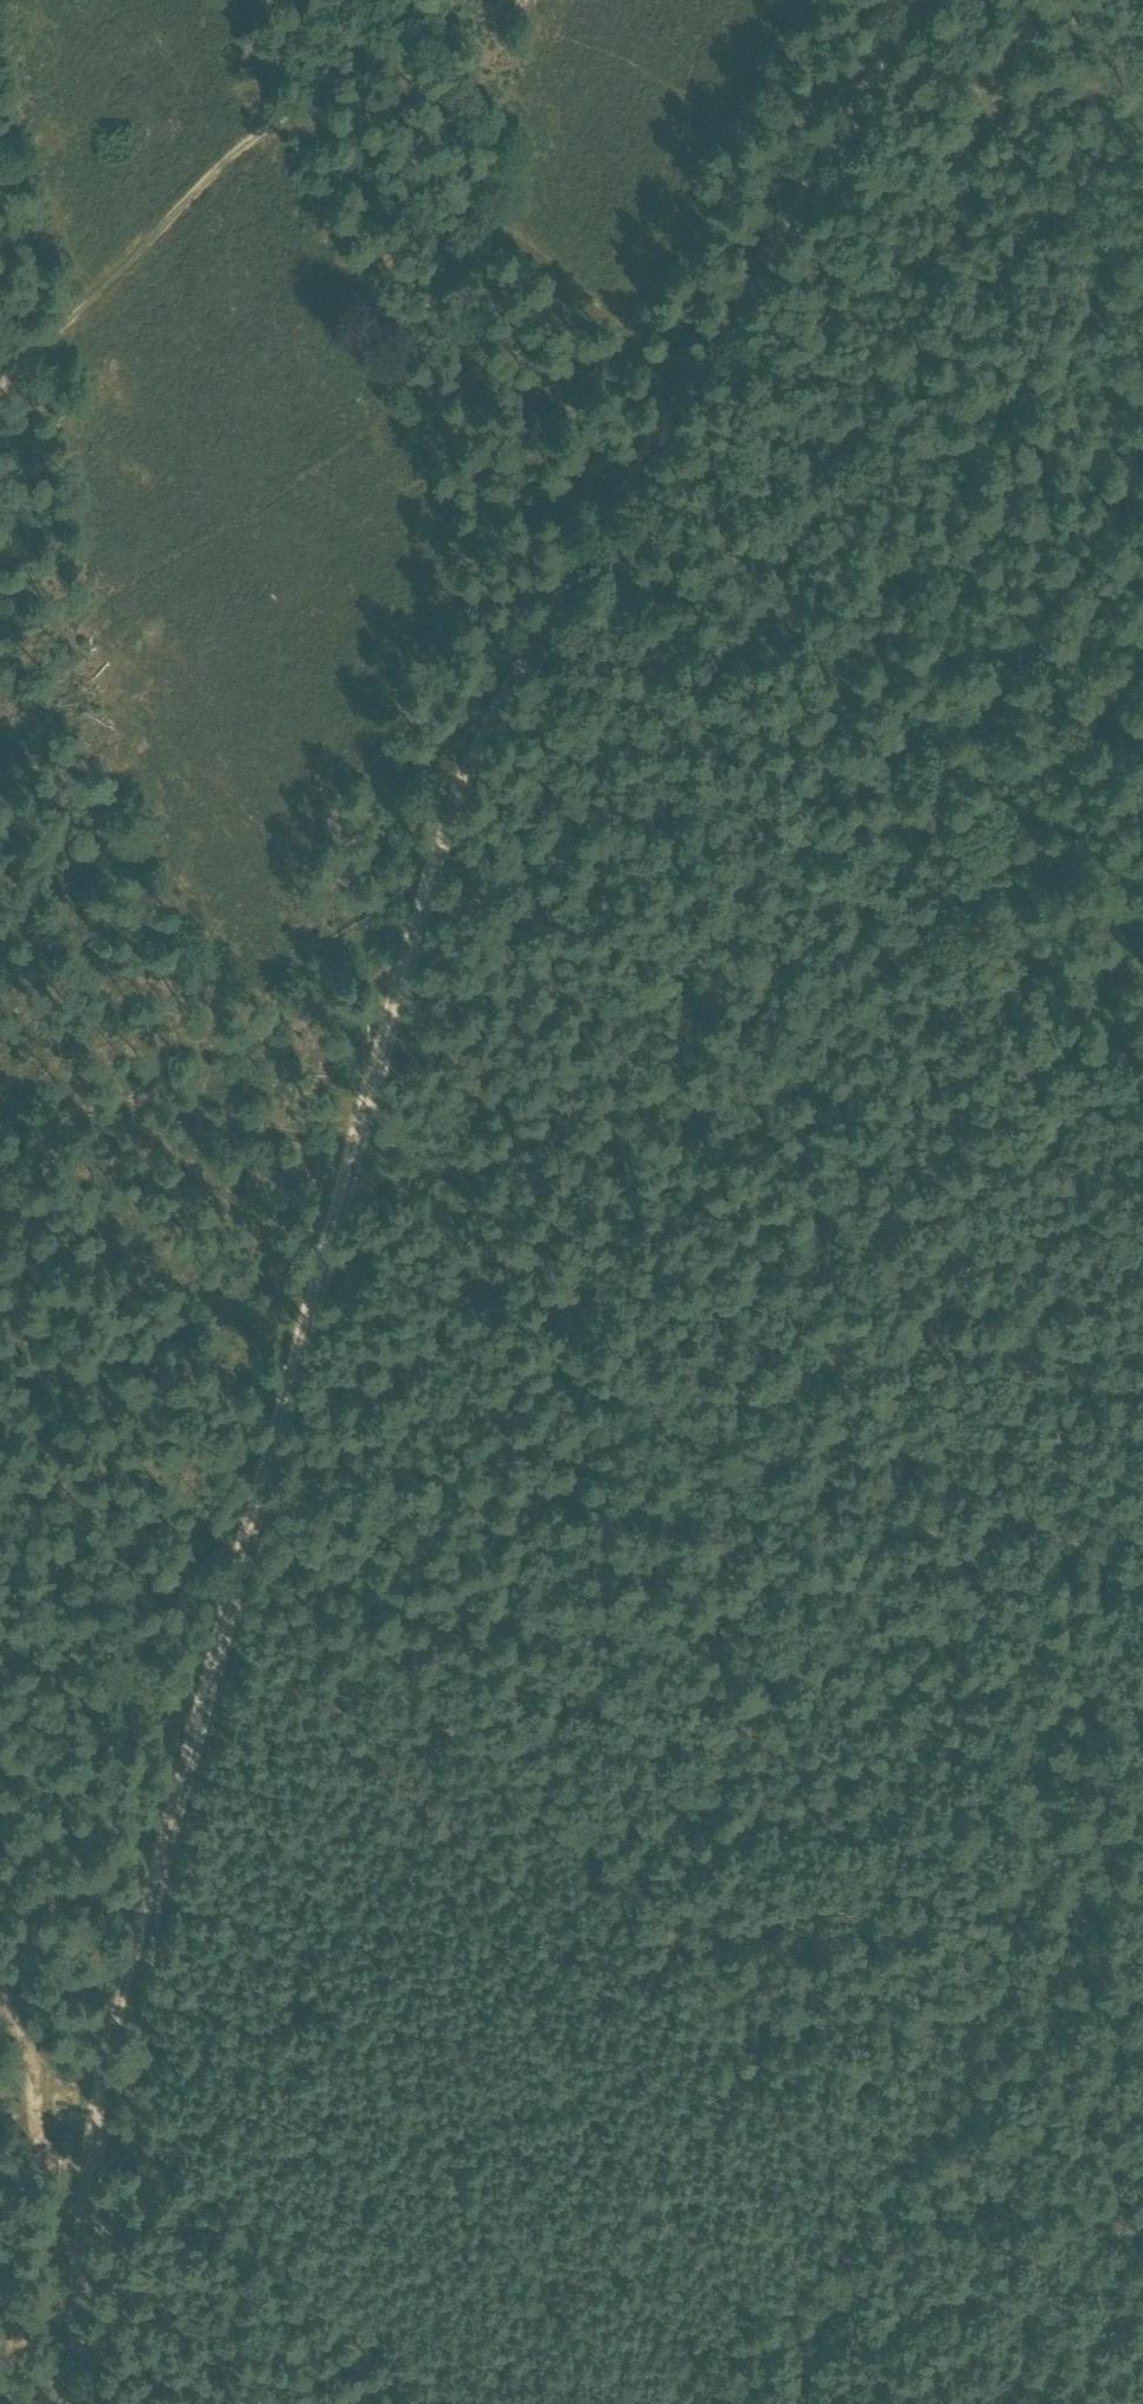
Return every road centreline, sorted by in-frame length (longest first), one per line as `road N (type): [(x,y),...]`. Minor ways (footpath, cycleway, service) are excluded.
road 1 (track): [(361,1092),(448,802),(499,690),(914,0)]
road 2 (track): [(361,1092),(95,2088)]
road 3 (track): [(1142,1049),(975,916),(913,833),(846,685),(746,558),(716,496),(699,355)]
road 4 (track): [(688,373),(562,285),(457,182),(361,132),(307,118),(249,131)]
road 5 (track): [(0,382),(249,131),(350,0)]
road 6 (track): [(65,2403),(95,2088)]
road 7 (track): [(237,2403),(69,2333)]

